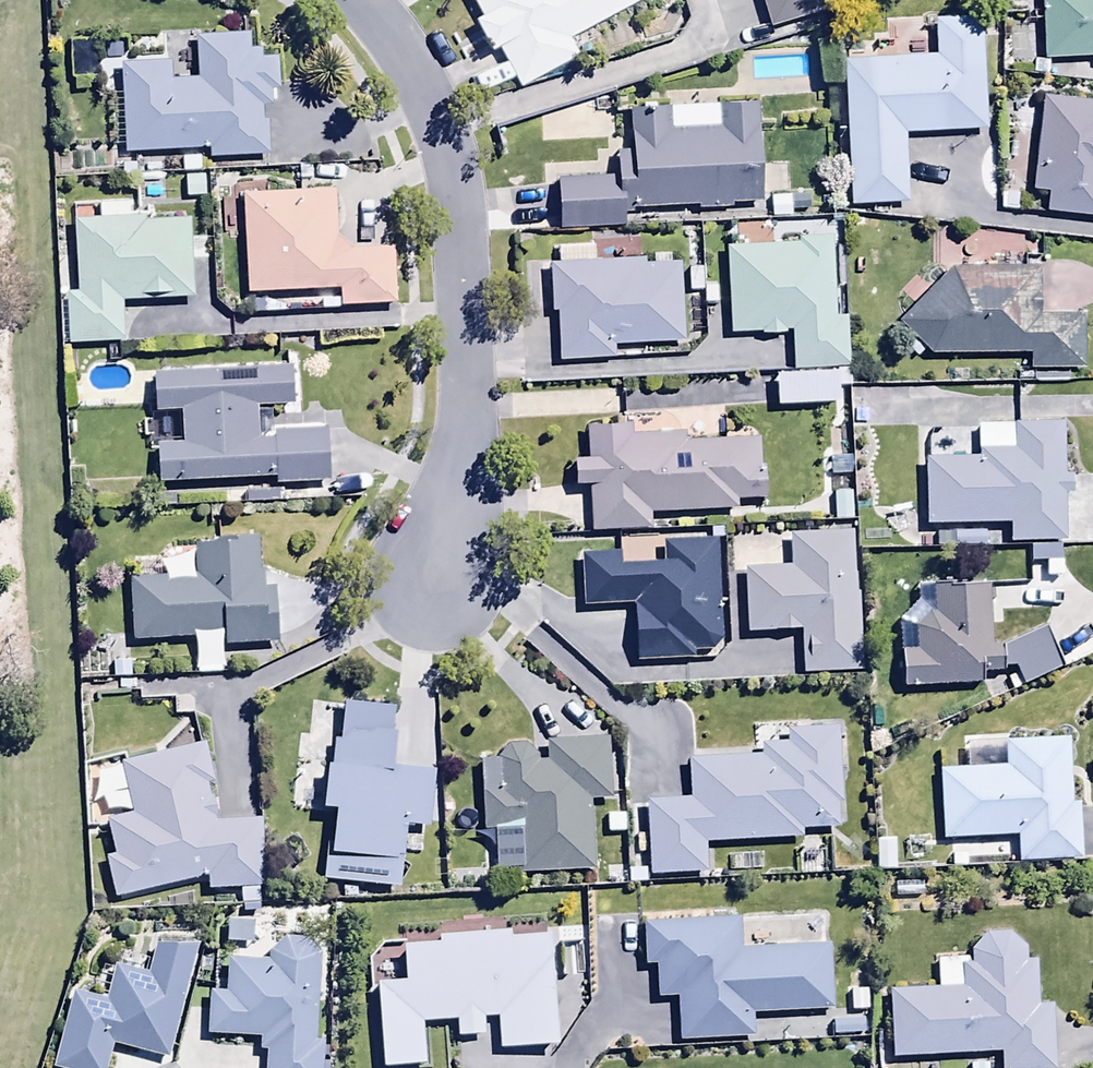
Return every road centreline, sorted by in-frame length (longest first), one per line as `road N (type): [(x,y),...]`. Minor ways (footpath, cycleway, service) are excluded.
road 1 (residential): [(370,0),(415,59),(455,186),(468,336),(464,428),(431,585)]

